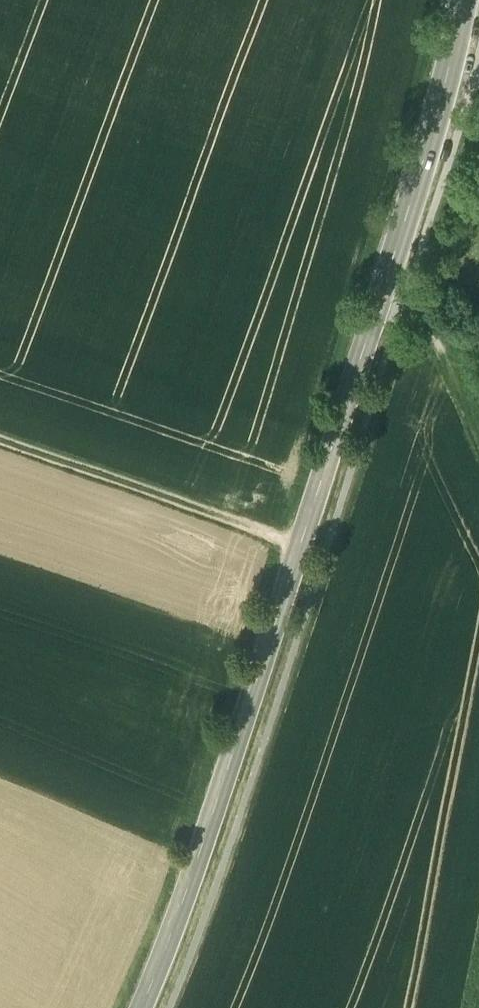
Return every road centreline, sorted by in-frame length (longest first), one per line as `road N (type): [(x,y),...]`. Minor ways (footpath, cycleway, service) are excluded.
road 1 (tertiary): [(134,1007),(168,929),(358,369),(464,0)]
road 2 (track): [(297,546),(0,444)]

